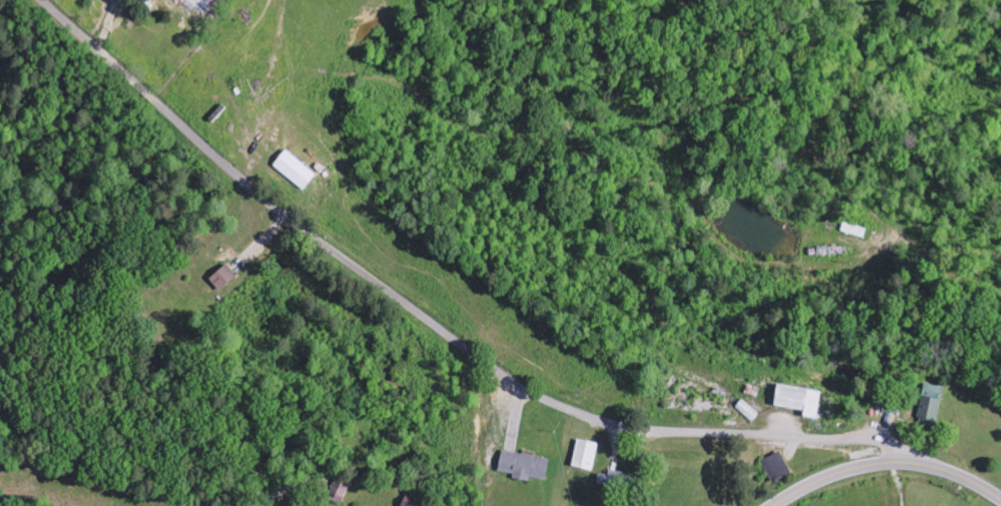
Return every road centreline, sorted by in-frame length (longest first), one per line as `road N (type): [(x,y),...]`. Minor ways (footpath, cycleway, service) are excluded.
road 1 (residential): [(909,465),(869,441),(663,432),(541,397),(245,184),(42,0)]
road 2 (secondary): [(1000,499),(901,464),(822,480),(776,505)]

